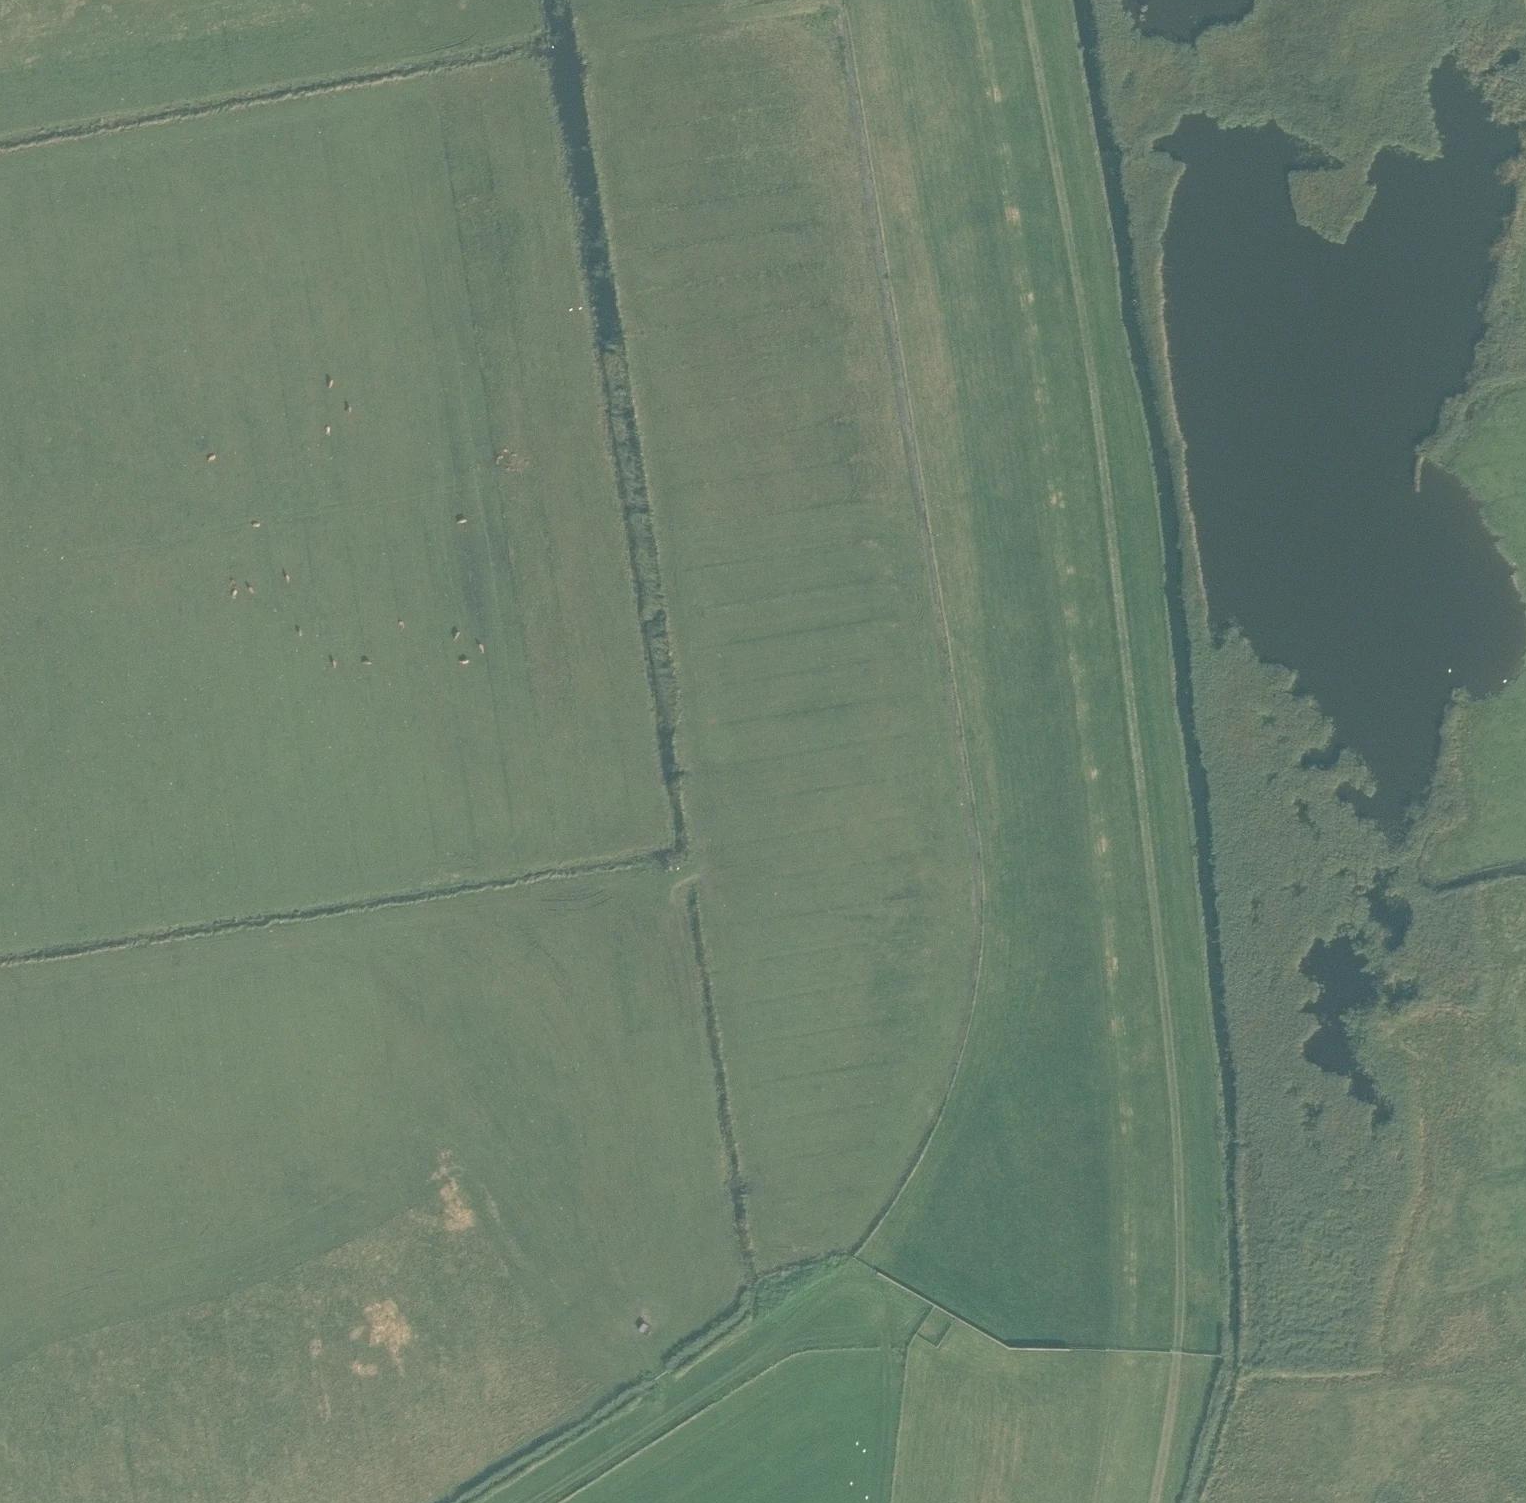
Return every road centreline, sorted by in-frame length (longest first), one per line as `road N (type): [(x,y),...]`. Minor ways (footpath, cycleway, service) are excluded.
road 1 (track): [(1156,1502),(1180,1324),(1176,1093),(1090,351),(1027,0)]

